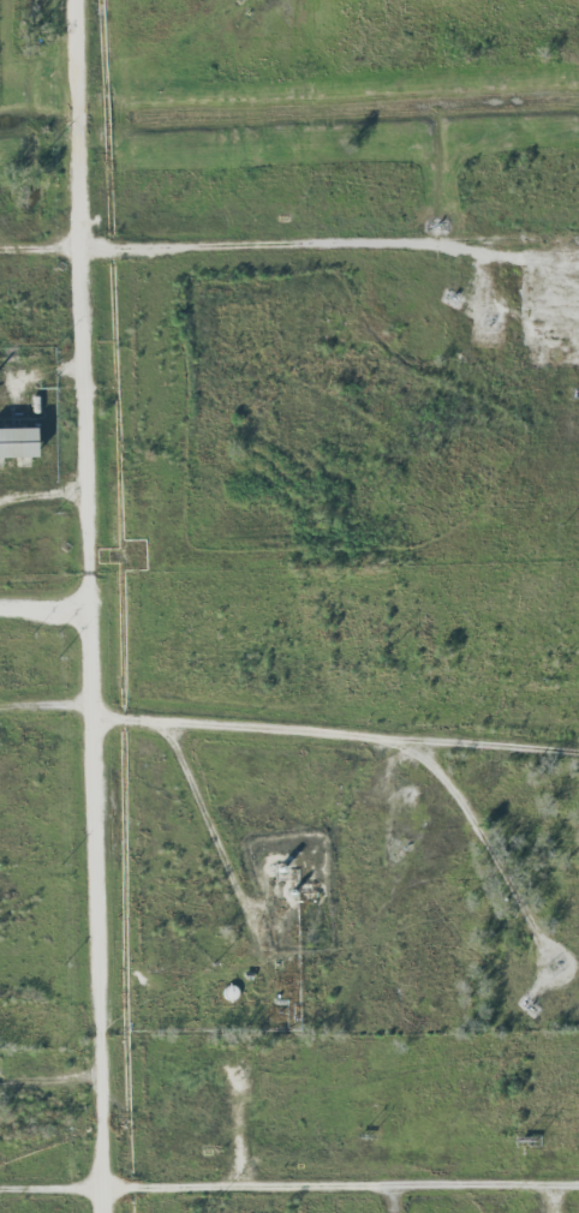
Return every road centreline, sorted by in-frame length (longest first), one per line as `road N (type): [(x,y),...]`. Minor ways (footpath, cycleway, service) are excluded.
road 1 (residential): [(0,1194),(578,1190)]
road 2 (track): [(426,745),(563,949)]

